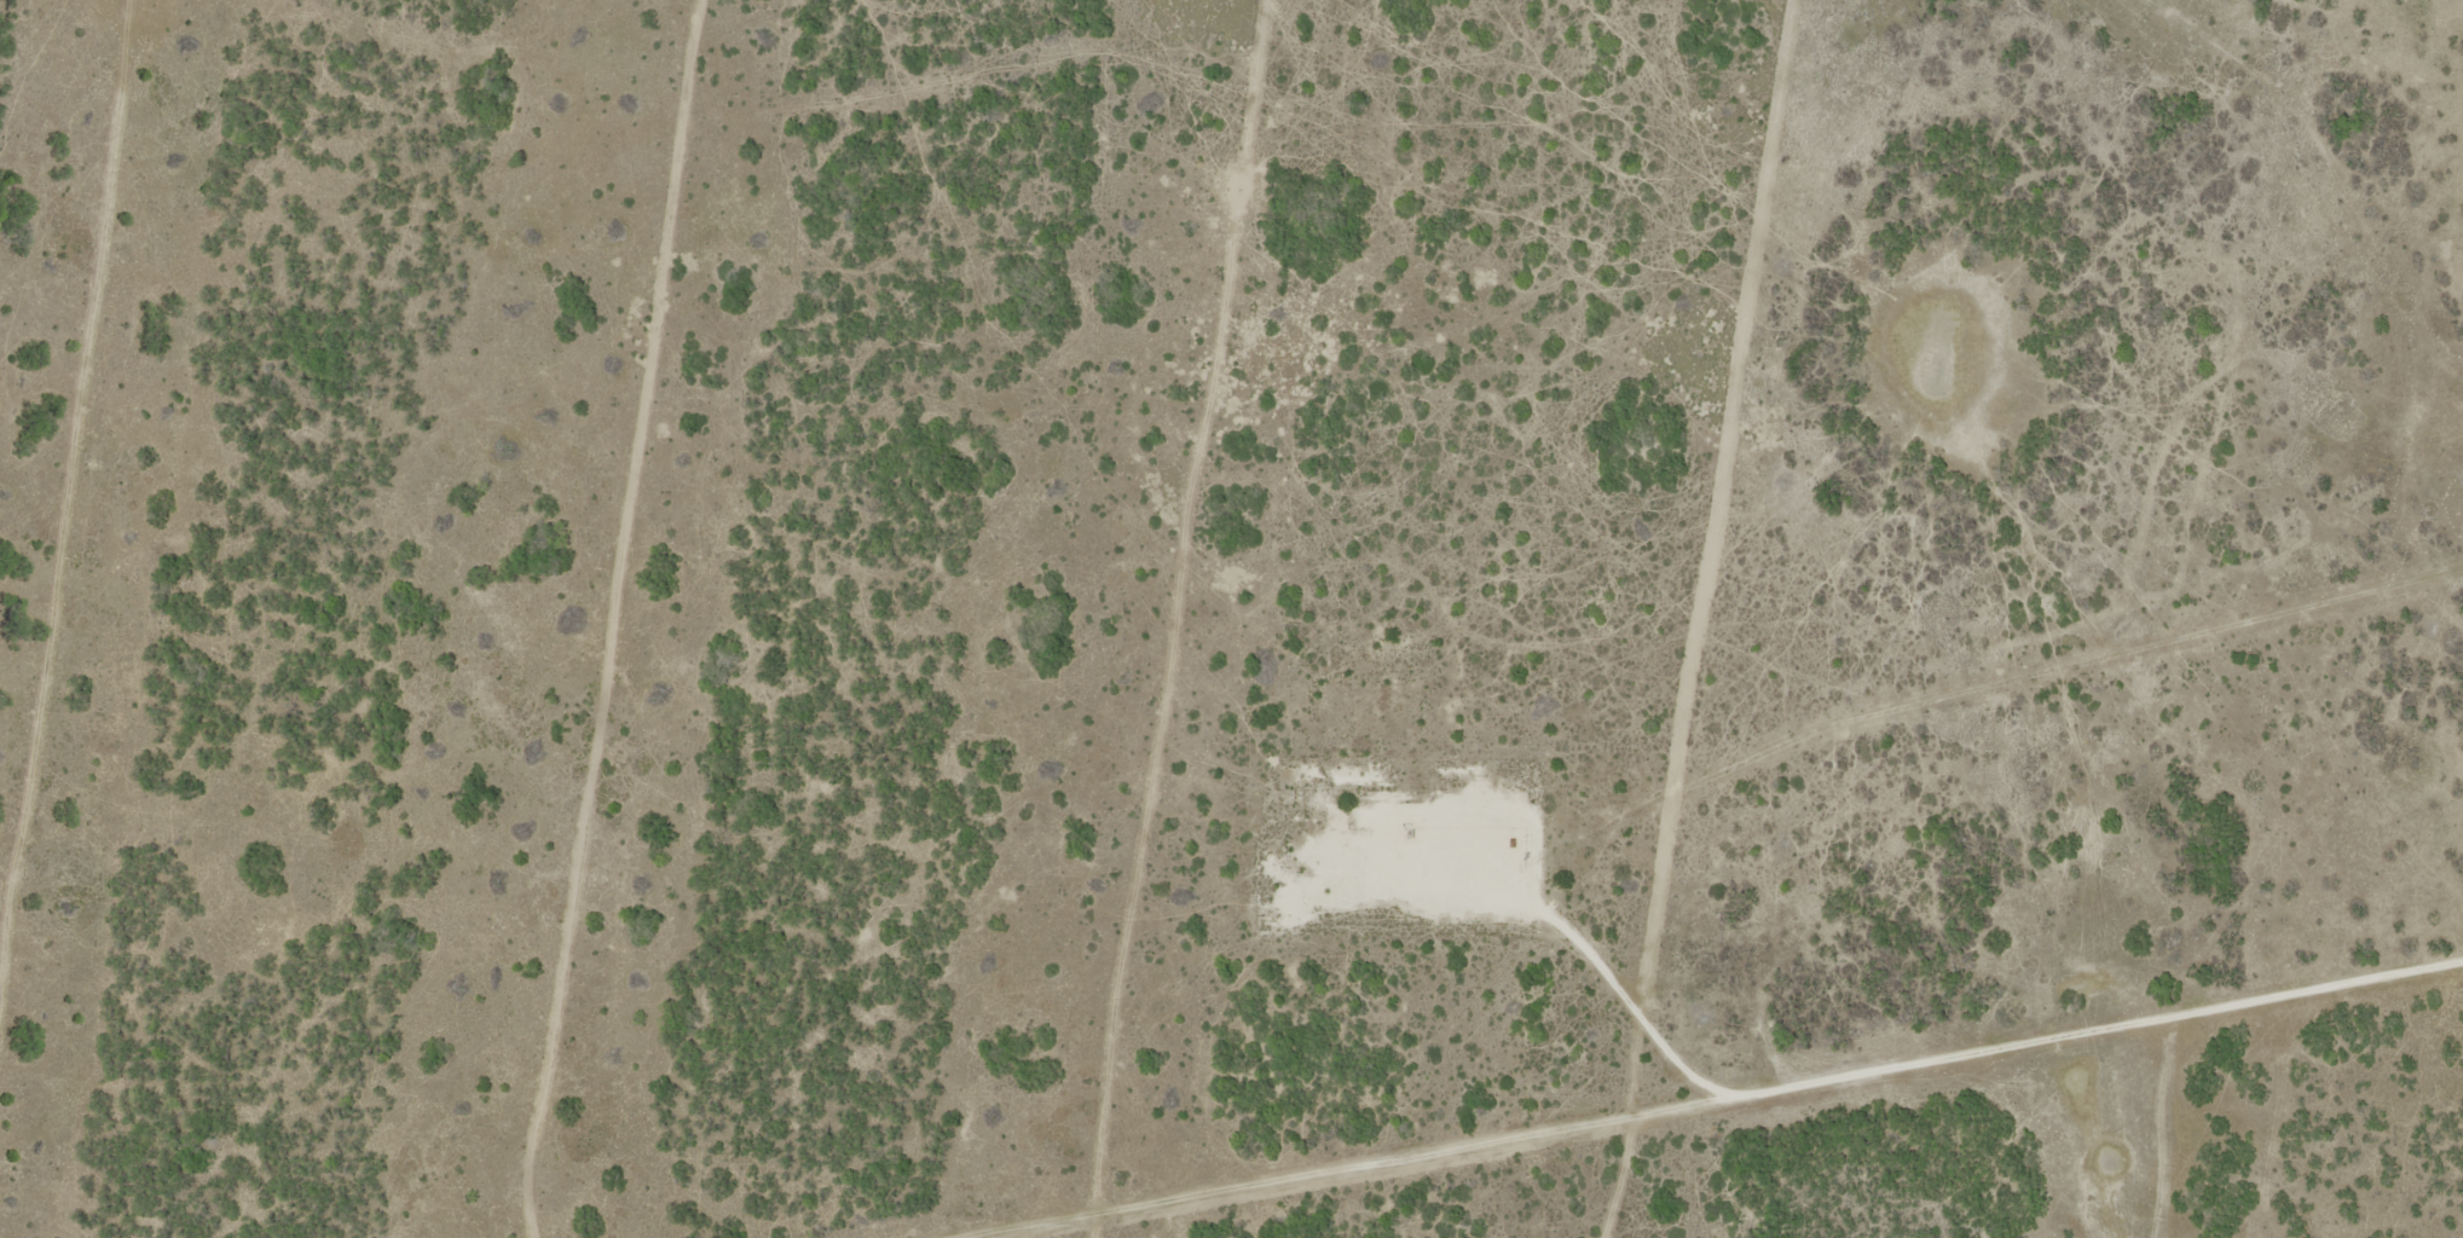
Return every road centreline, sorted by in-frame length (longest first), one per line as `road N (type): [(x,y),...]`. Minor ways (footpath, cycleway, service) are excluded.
road 1 (residential): [(2462,993),(1689,1111)]

